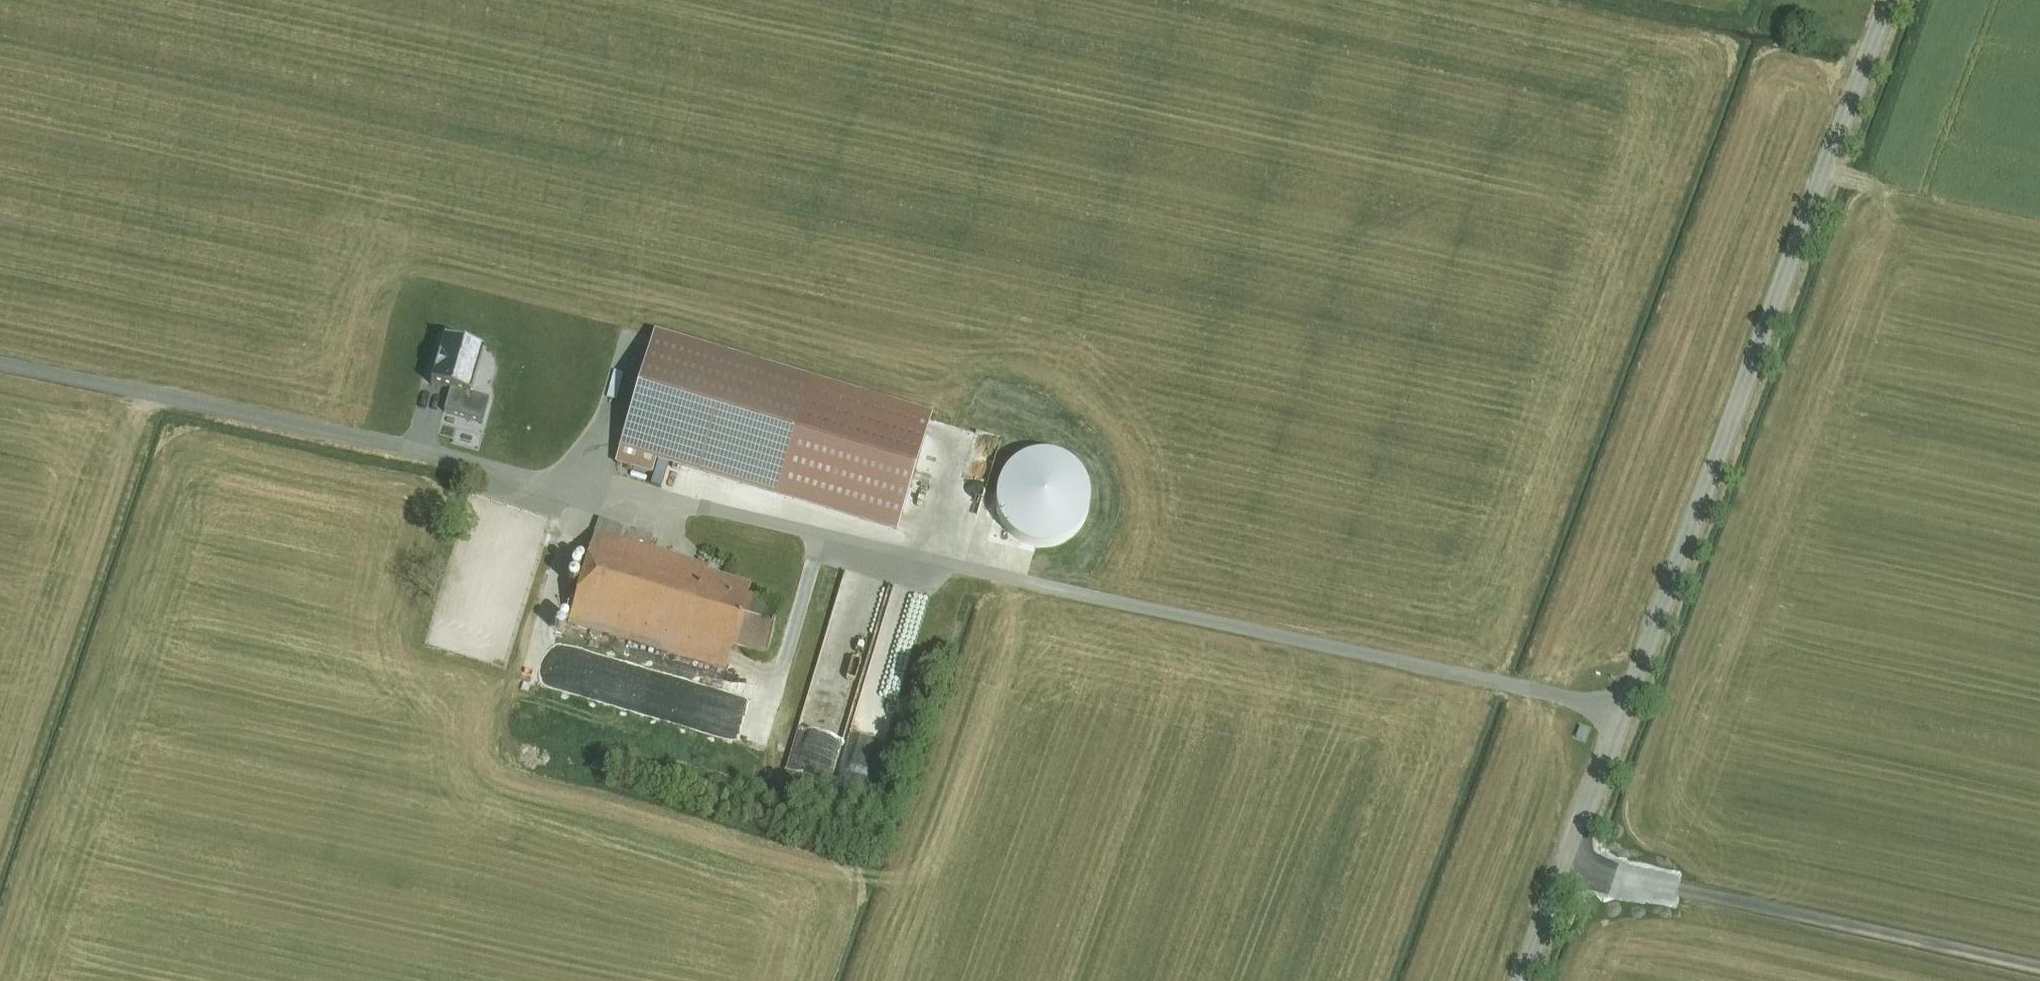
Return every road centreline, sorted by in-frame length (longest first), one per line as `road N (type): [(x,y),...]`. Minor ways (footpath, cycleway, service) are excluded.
road 1 (tertiary): [(1887,0),(1520,980)]
road 2 (track): [(1556,858),(2039,963)]

